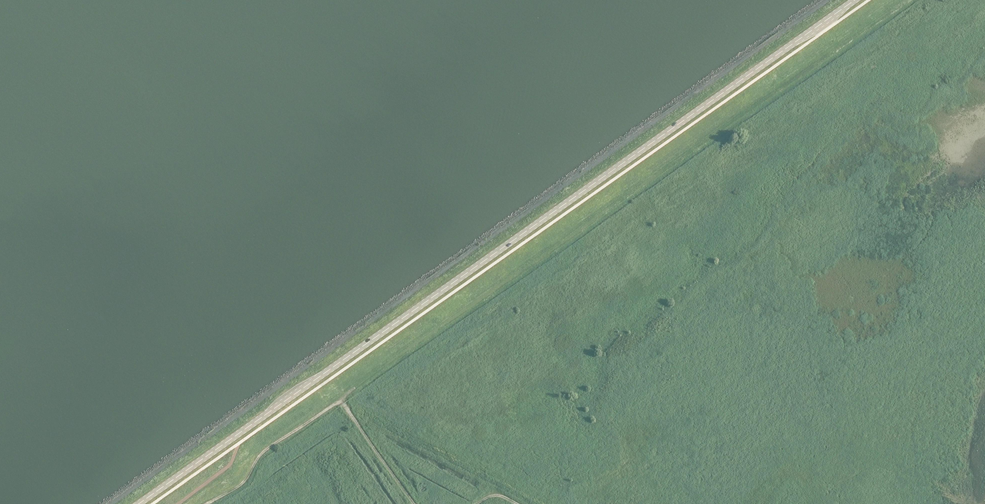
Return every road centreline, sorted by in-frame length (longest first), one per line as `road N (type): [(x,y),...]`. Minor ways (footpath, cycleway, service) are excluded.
road 1 (secondary): [(137,503),(855,0)]
road 2 (track): [(415,503),(340,402),(264,451),(241,484),(208,503)]

